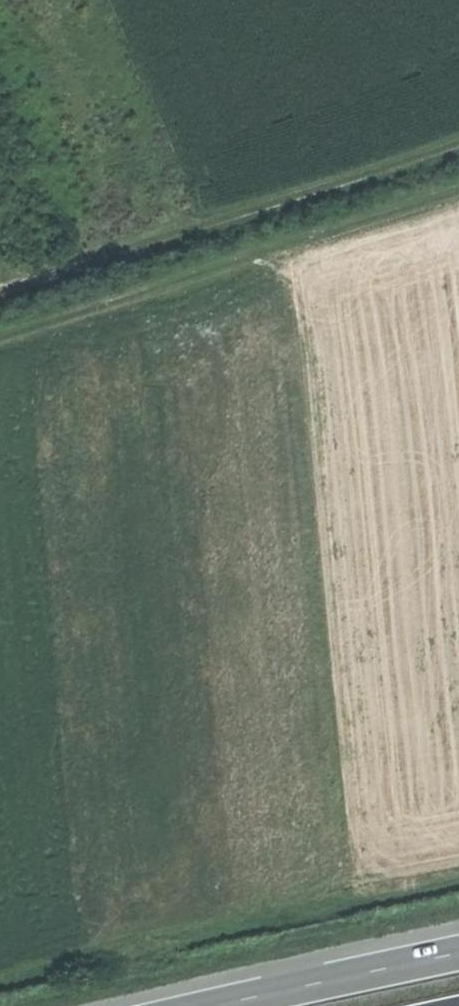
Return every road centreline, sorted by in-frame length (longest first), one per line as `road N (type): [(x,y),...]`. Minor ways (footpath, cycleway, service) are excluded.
road 1 (track): [(458,145),(0,288)]
road 2 (trunk): [(458,953),(220,1005)]

